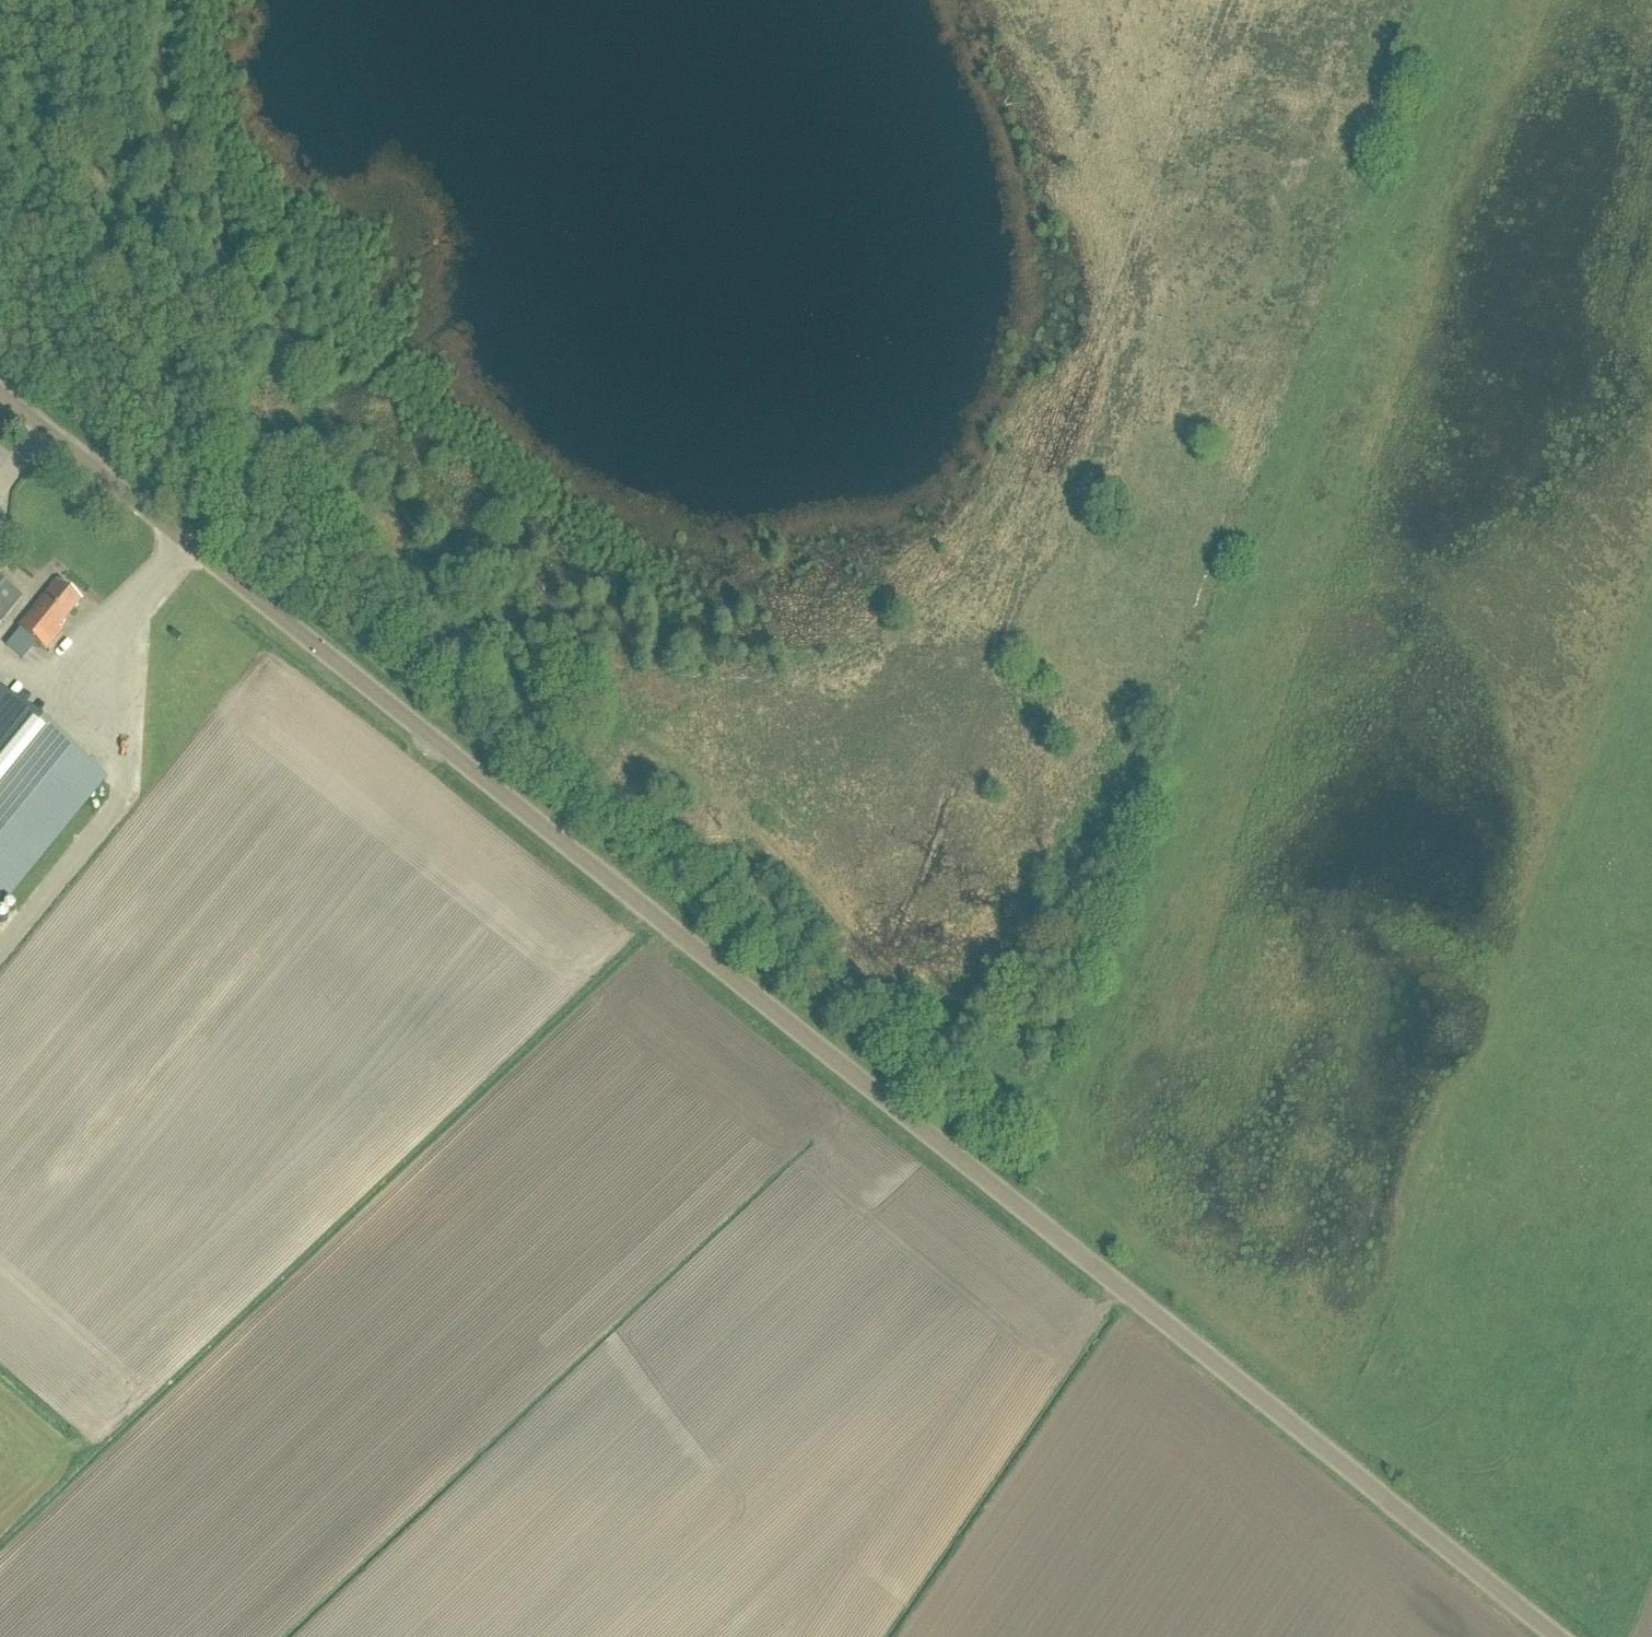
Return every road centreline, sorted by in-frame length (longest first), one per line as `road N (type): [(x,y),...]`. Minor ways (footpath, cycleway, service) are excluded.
road 1 (unclassified): [(1558,1636),(0,395)]

